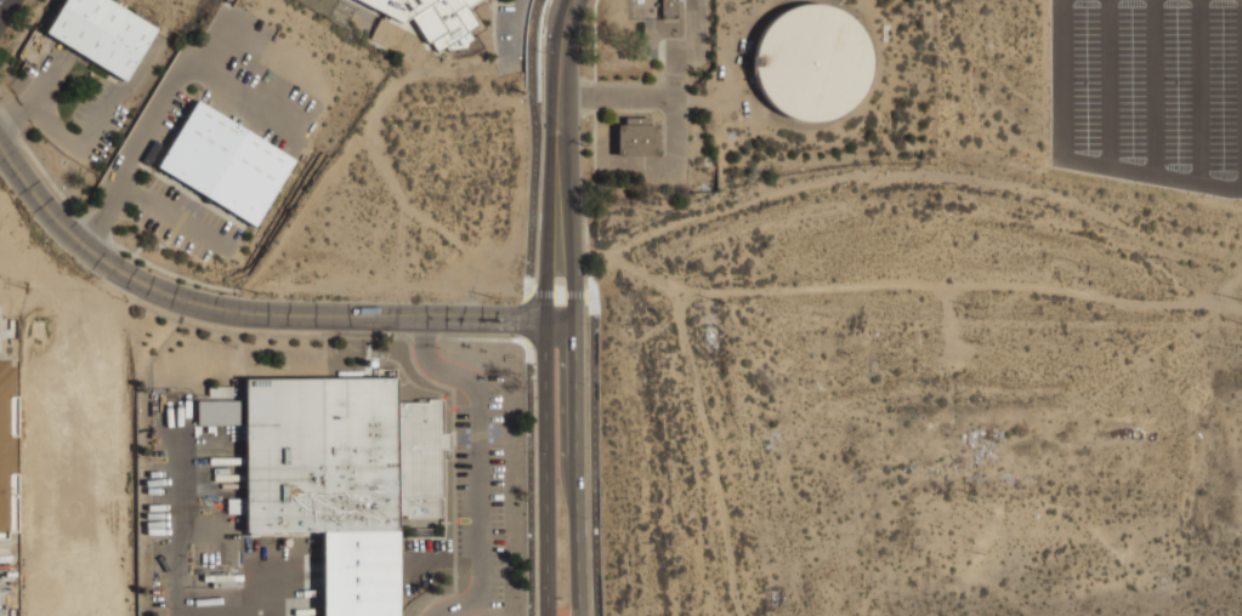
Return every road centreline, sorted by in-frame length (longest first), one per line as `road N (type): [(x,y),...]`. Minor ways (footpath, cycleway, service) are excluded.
road 1 (residential): [(0,149),(40,203),(98,257),(193,302),(244,313),(572,321)]
road 2 (secondary): [(581,615),(558,95)]
road 3 (secondary): [(558,95),(544,320),(547,615)]

